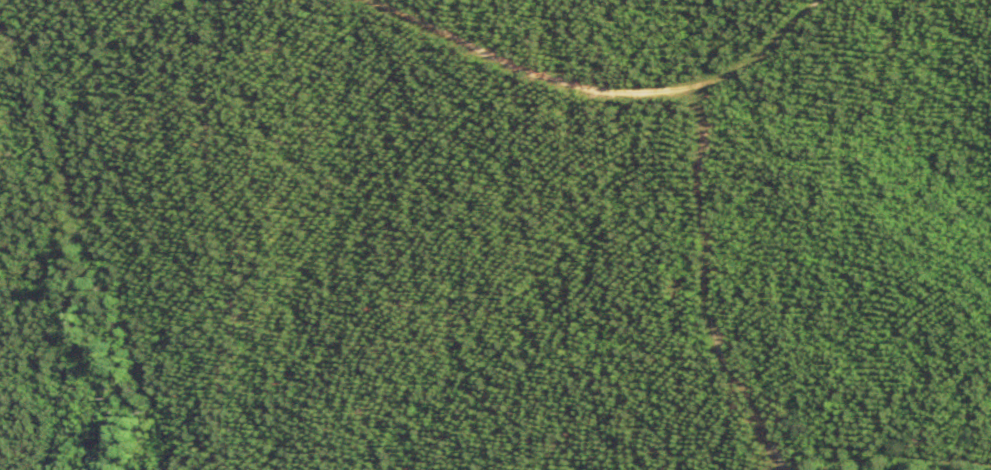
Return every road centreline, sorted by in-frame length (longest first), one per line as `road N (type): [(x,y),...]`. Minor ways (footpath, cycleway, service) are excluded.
road 1 (residential): [(897,0),(892,30),(819,168),(768,214),(649,236),(454,179),(317,106),(184,0)]

